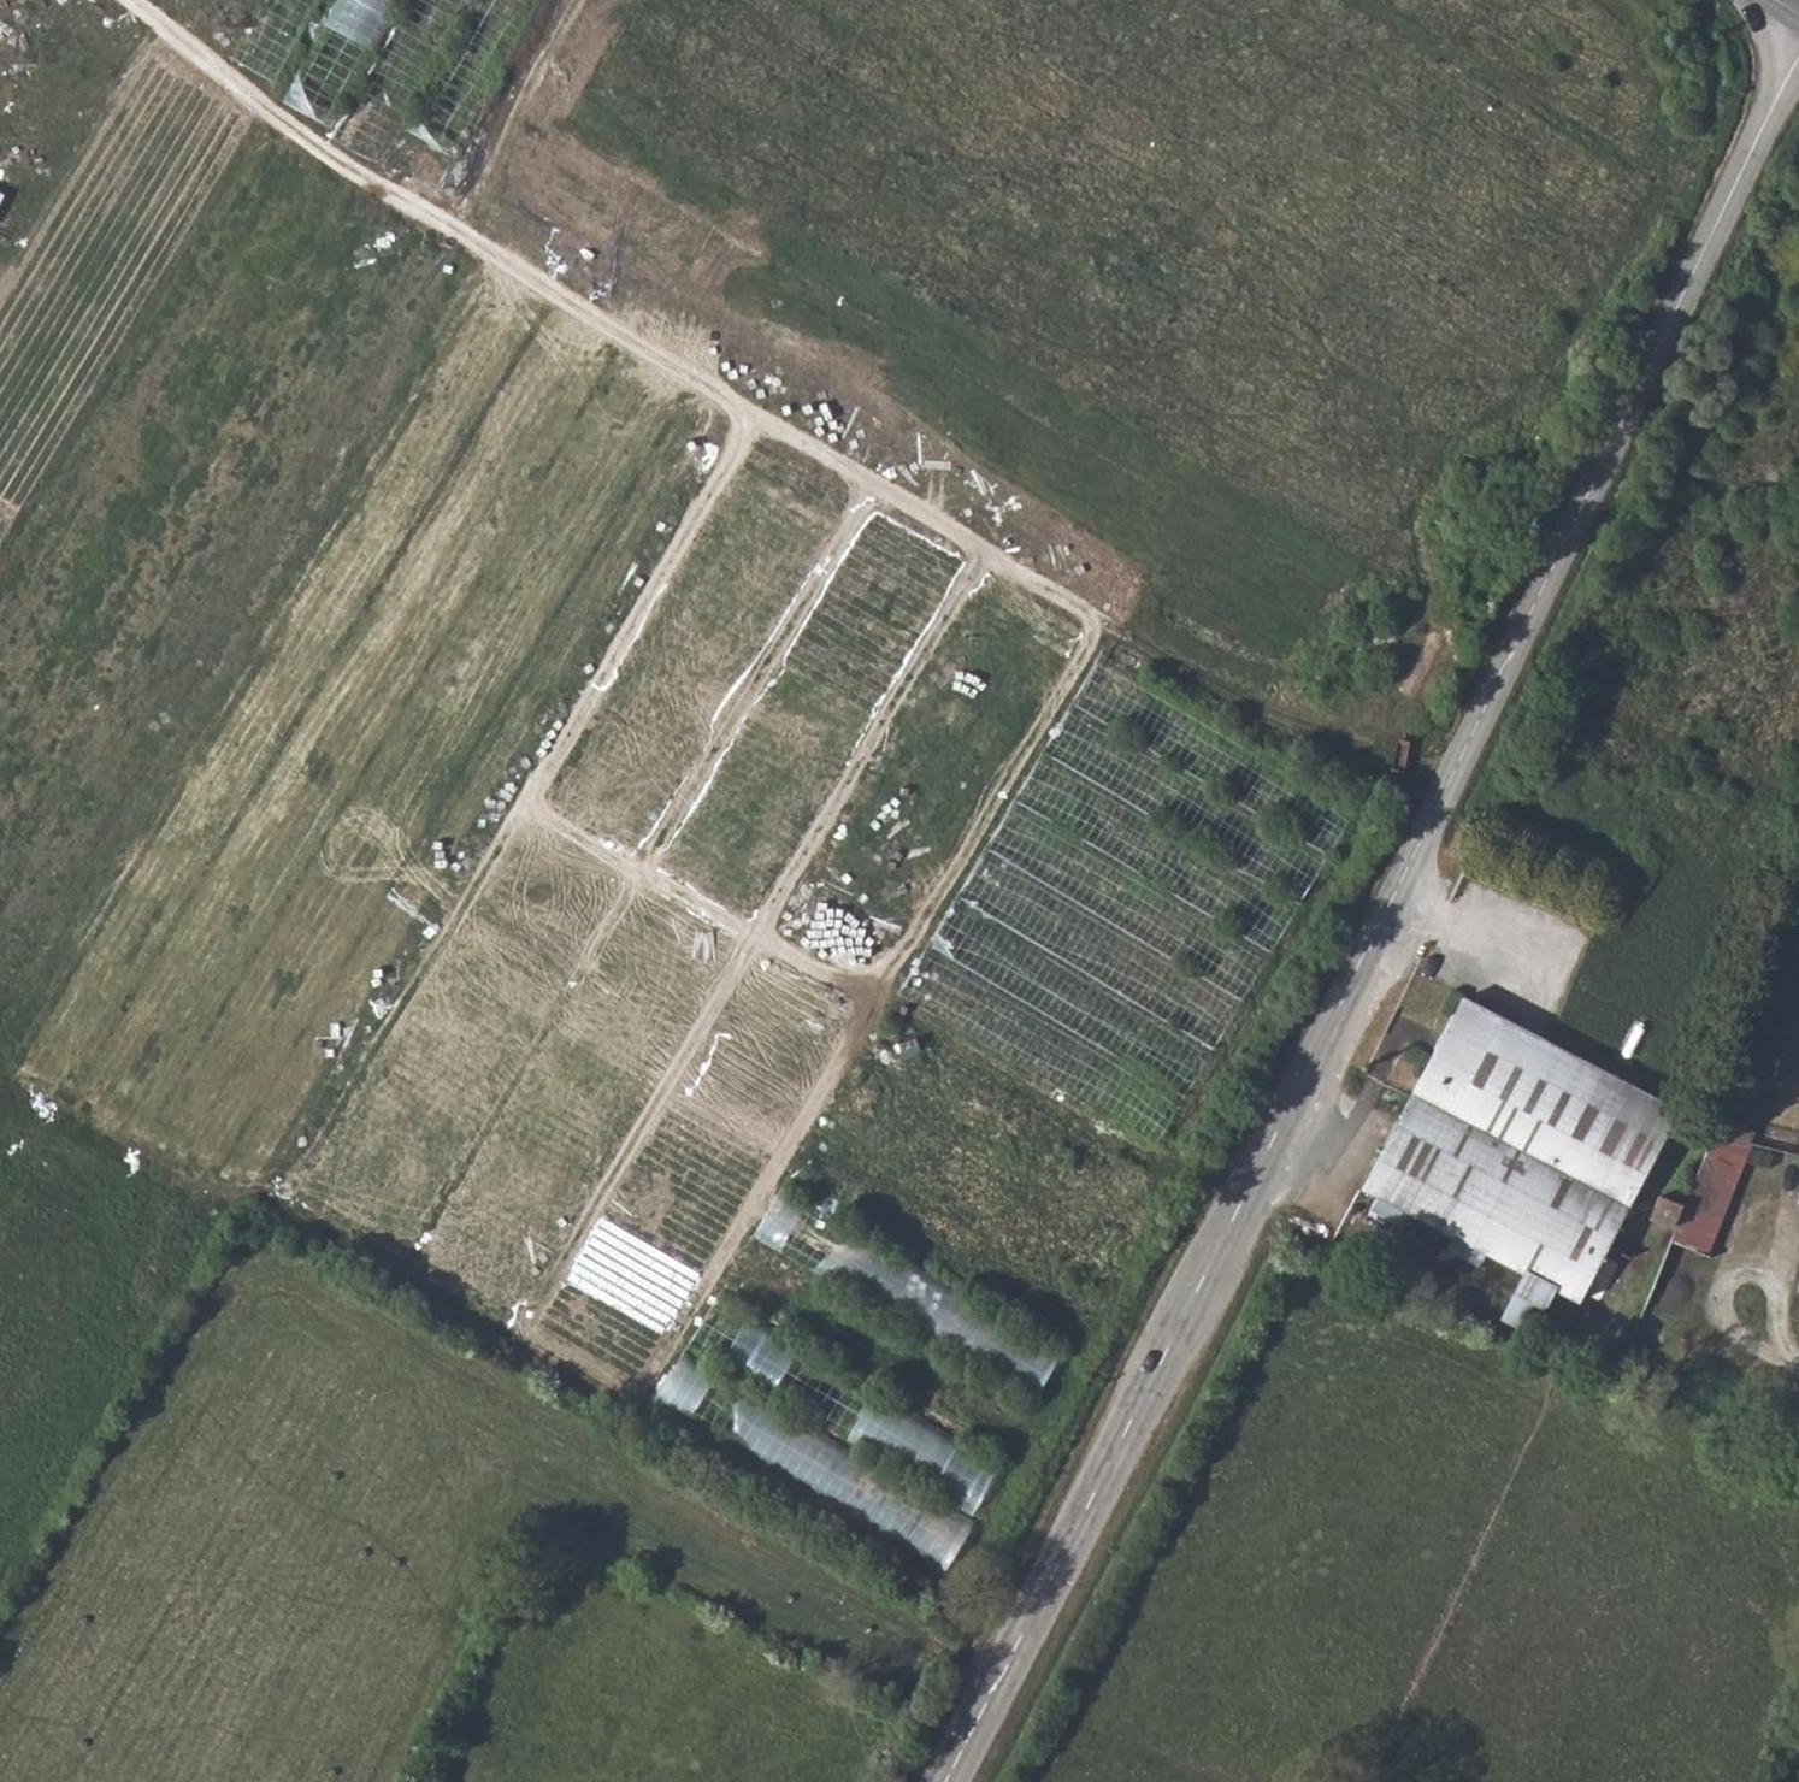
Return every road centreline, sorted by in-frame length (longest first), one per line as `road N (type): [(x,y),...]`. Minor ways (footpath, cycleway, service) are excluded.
road 1 (tertiary): [(941,1781),(1206,1271),(1798,47)]

